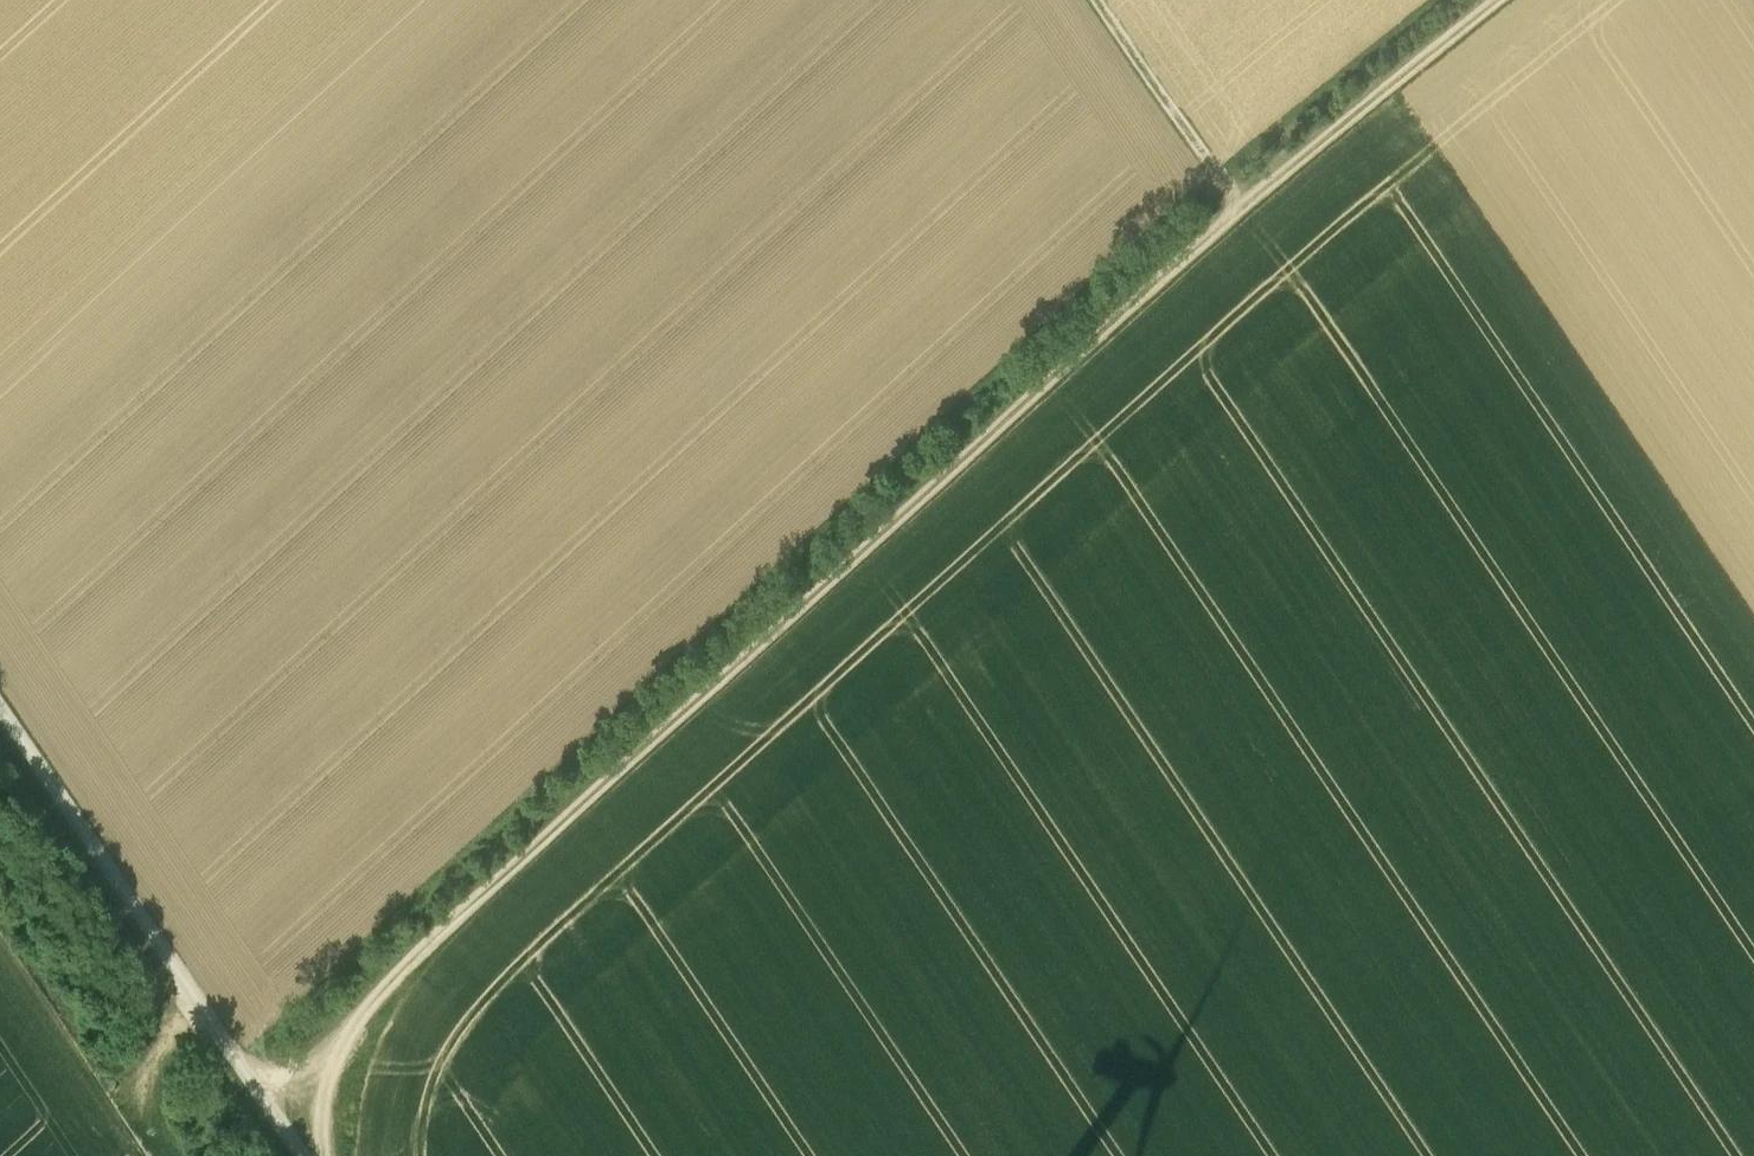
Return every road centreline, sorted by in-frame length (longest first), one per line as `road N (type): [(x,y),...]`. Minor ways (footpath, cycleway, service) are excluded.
road 1 (track): [(1253,214),(758,648),(275,1094)]
road 2 (track): [(0,684),(275,1094)]
road 3 (track): [(1253,214),(1507,0)]
road 4 (track): [(1108,0),(1253,214)]

